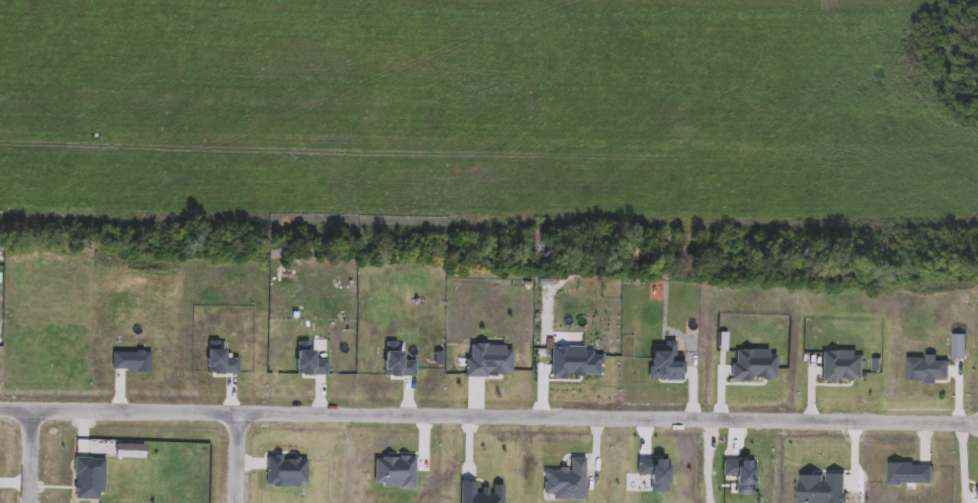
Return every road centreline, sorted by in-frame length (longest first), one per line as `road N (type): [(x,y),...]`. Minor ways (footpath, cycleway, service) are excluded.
road 1 (residential): [(0,407),(977,424)]

